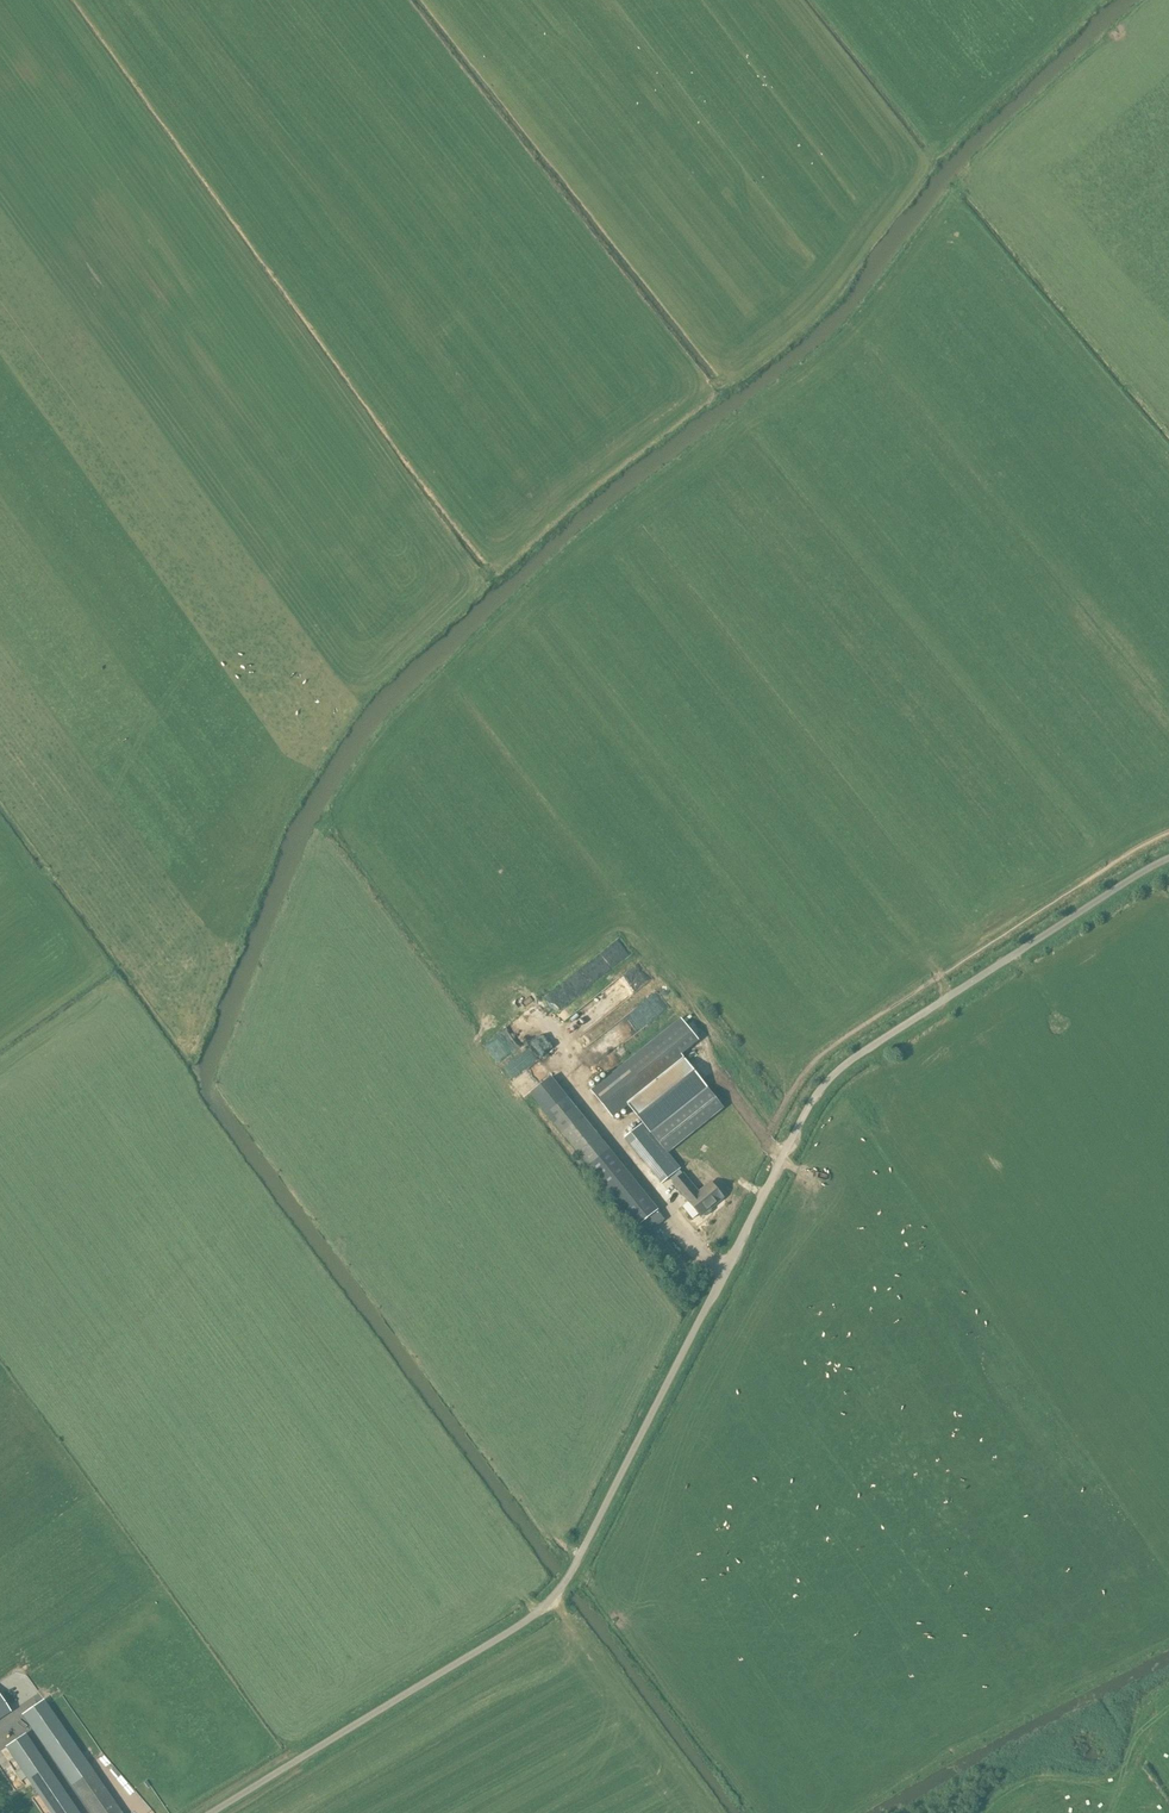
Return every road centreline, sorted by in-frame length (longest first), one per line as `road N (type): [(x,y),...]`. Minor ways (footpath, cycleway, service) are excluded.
road 1 (unclassified): [(208,1812),(546,1604),(578,1564),(828,1079),(1168,857)]
road 2 (track): [(971,1812),(985,1794),(1029,1777),(1113,1772),(1144,1702),(1168,1682)]

